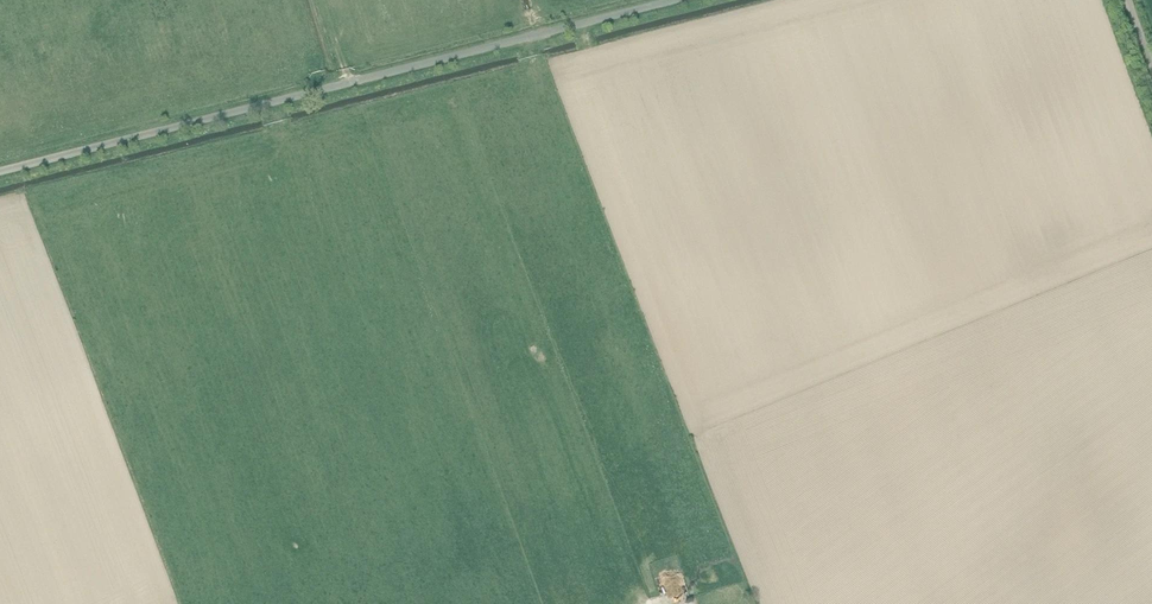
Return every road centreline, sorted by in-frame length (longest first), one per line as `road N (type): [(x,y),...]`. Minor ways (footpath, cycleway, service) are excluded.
road 1 (unclassified): [(0,171),(673,0)]

